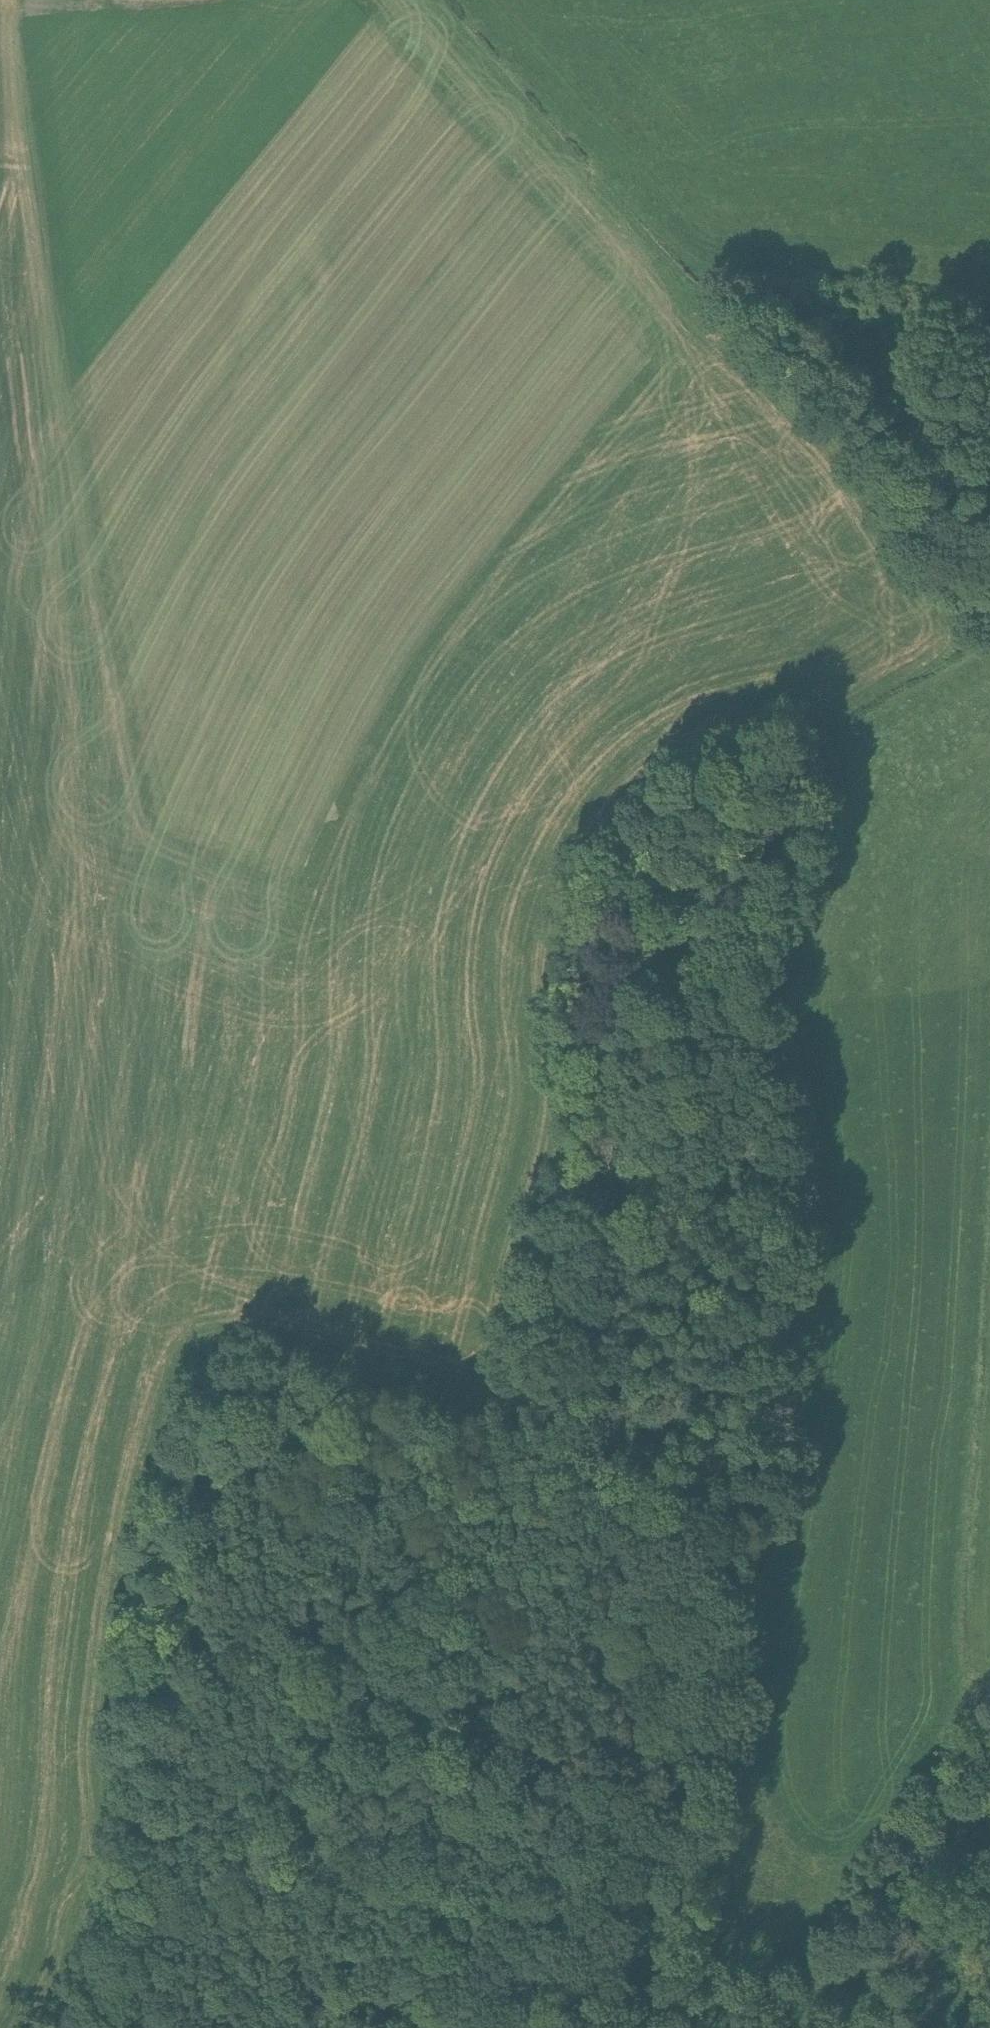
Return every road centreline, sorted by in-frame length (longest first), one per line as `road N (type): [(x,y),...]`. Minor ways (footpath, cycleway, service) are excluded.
road 1 (track): [(585,2027),(690,1558),(780,1230)]

